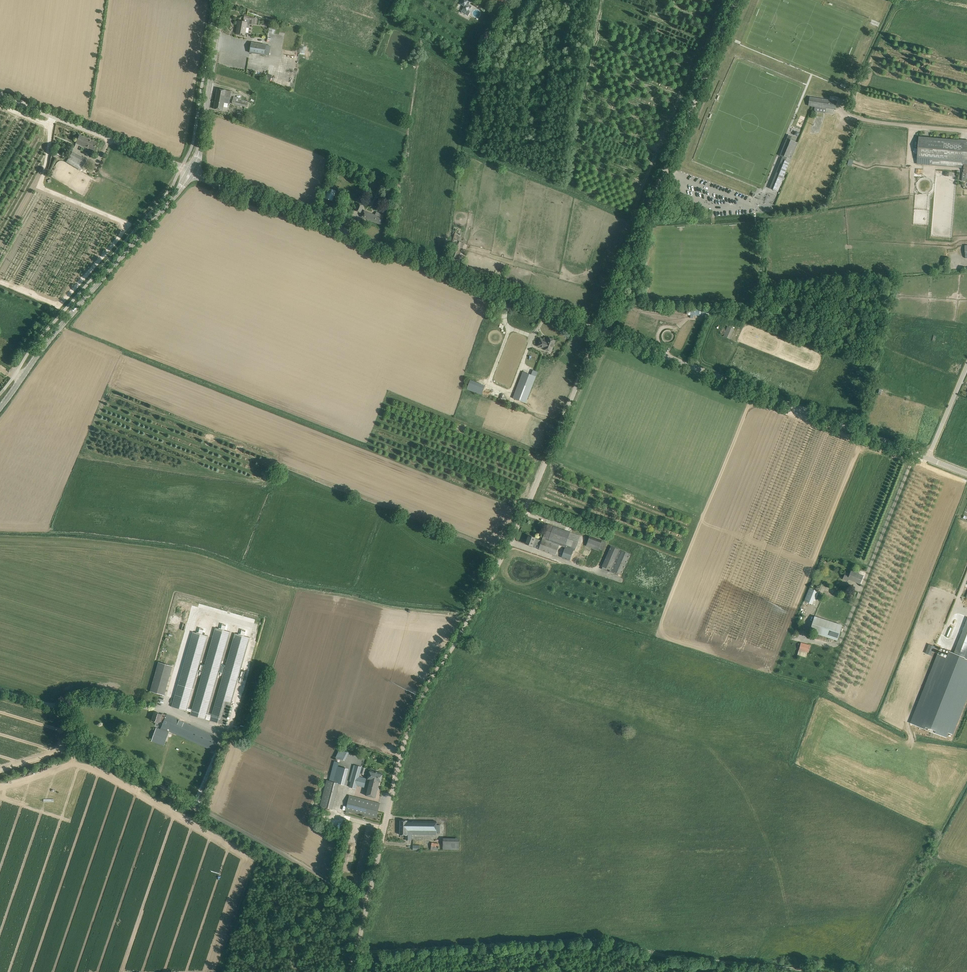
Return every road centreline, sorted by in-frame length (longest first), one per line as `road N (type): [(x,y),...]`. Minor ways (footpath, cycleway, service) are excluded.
road 1 (unclassified): [(369,901),(412,728),(532,498),(600,328)]
road 2 (track): [(830,971),(678,957),(604,939),(358,950)]
road 3 (unclassified): [(600,328),(191,172)]
road 4 (unclassified): [(369,901),(82,739),(59,708),(0,689)]
road 5 (unclassified): [(600,328),(737,0)]
road 6 (unclassified): [(927,458),(600,328)]
road 7 (tertiary): [(0,405),(191,172)]
road 8 (unclassified): [(191,172),(0,92)]
road 9 (tertiary): [(191,172),(224,0)]

